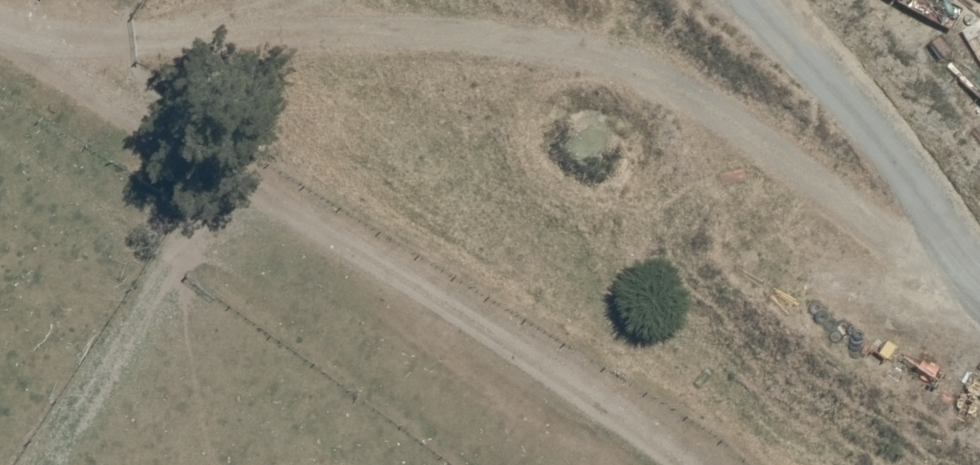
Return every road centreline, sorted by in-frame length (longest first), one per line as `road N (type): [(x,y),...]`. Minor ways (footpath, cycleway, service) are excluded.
road 1 (track): [(979,297),(553,43),(316,12),(70,35),(0,30)]
road 2 (track): [(653,464),(0,85)]

